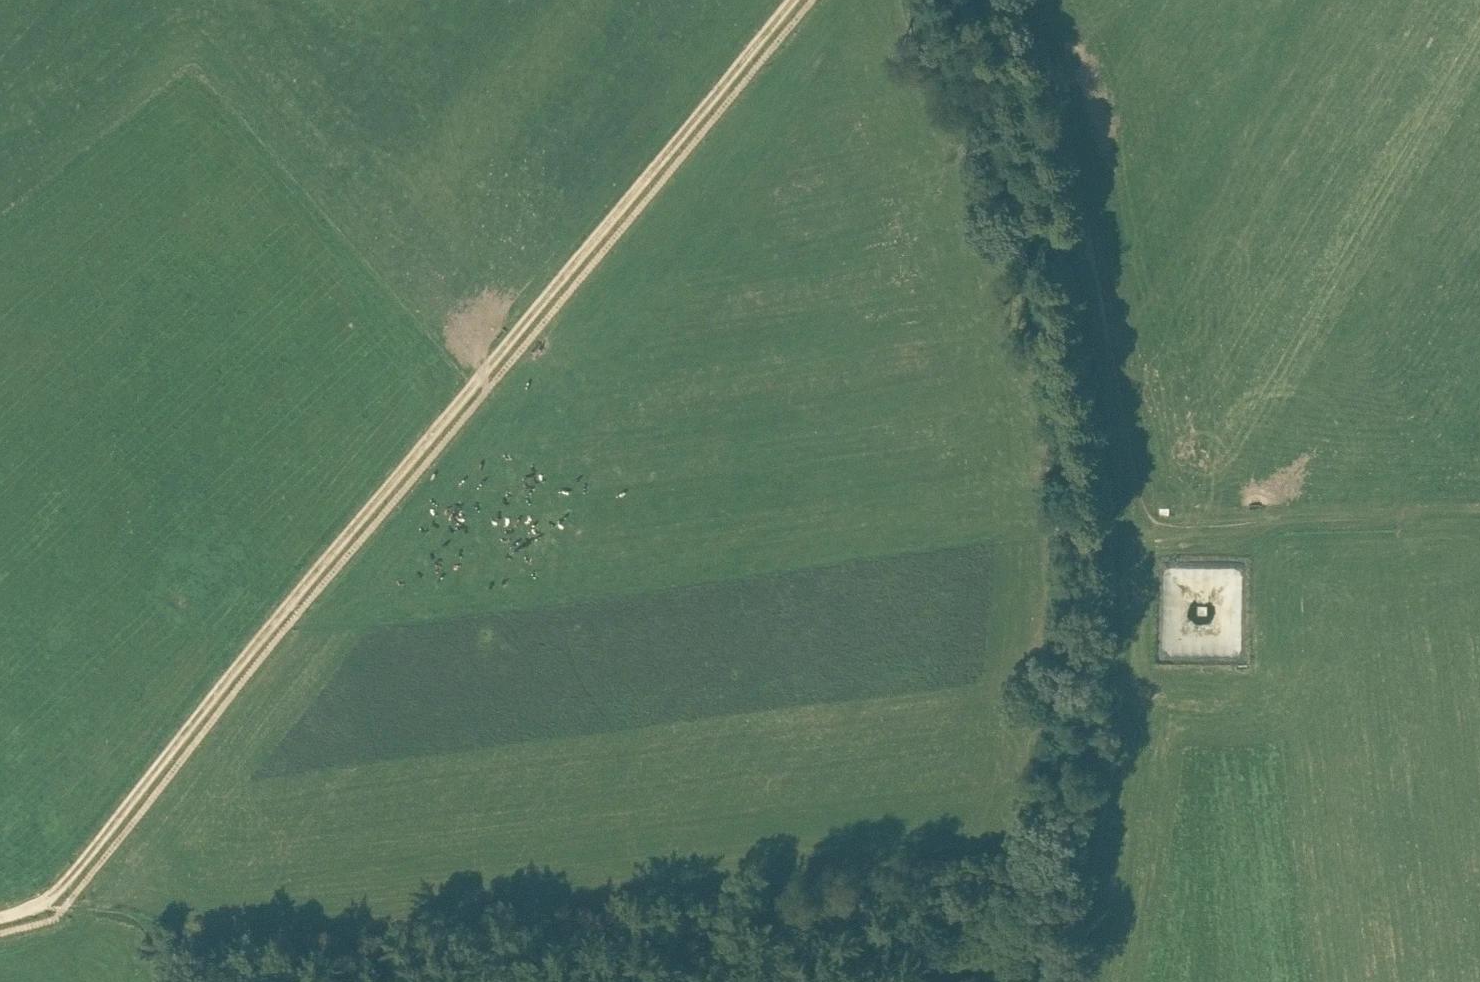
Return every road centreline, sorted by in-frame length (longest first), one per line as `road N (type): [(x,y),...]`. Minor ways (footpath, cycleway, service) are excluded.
road 1 (track): [(997,0),(1089,338),(1124,526),(1126,619),(1113,748),(1069,917),(1044,977)]

